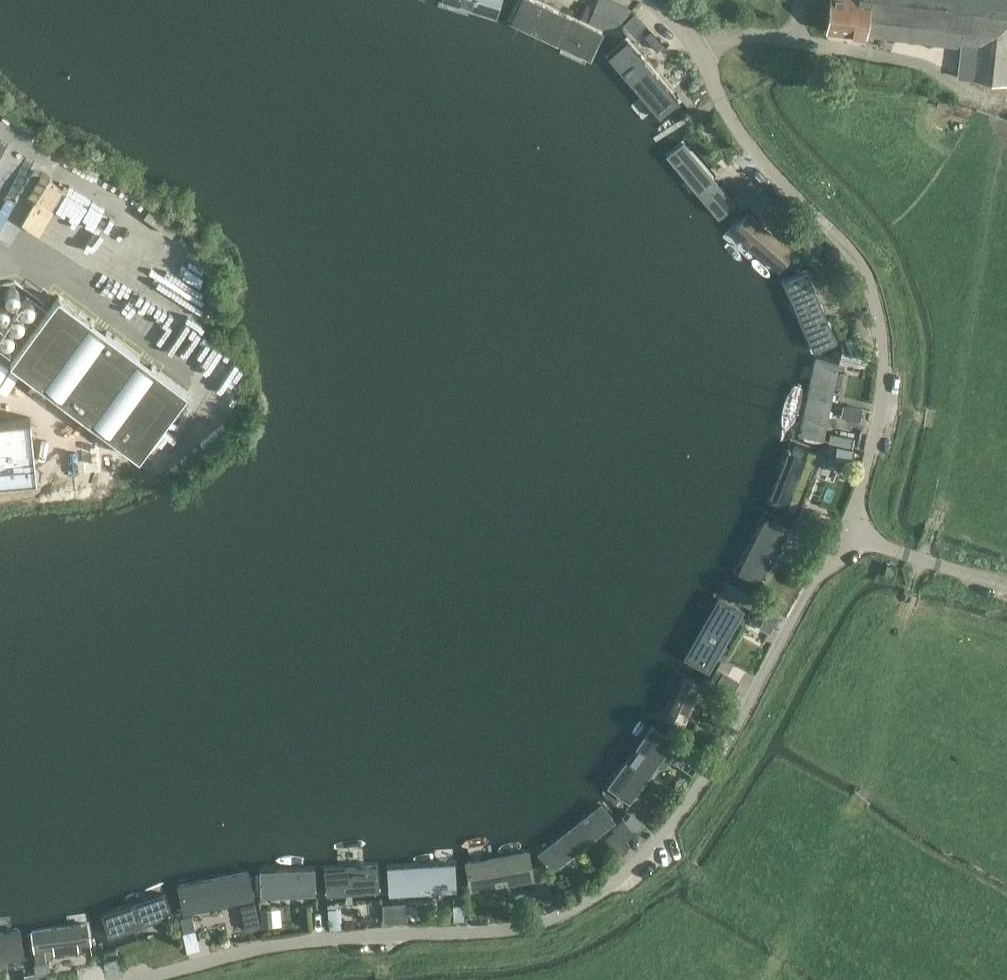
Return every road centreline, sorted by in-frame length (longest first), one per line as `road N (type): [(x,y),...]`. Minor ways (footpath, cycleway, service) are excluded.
road 1 (unclassified): [(140,979),(319,940),(513,930),(582,905),(629,871),(695,792),(844,528)]
road 2 (unclassified): [(844,528),(868,470),(883,382),(880,319),(864,270),(759,160),(694,46),(649,0)]
road 3 (unclassified): [(1006,588),(844,528)]

